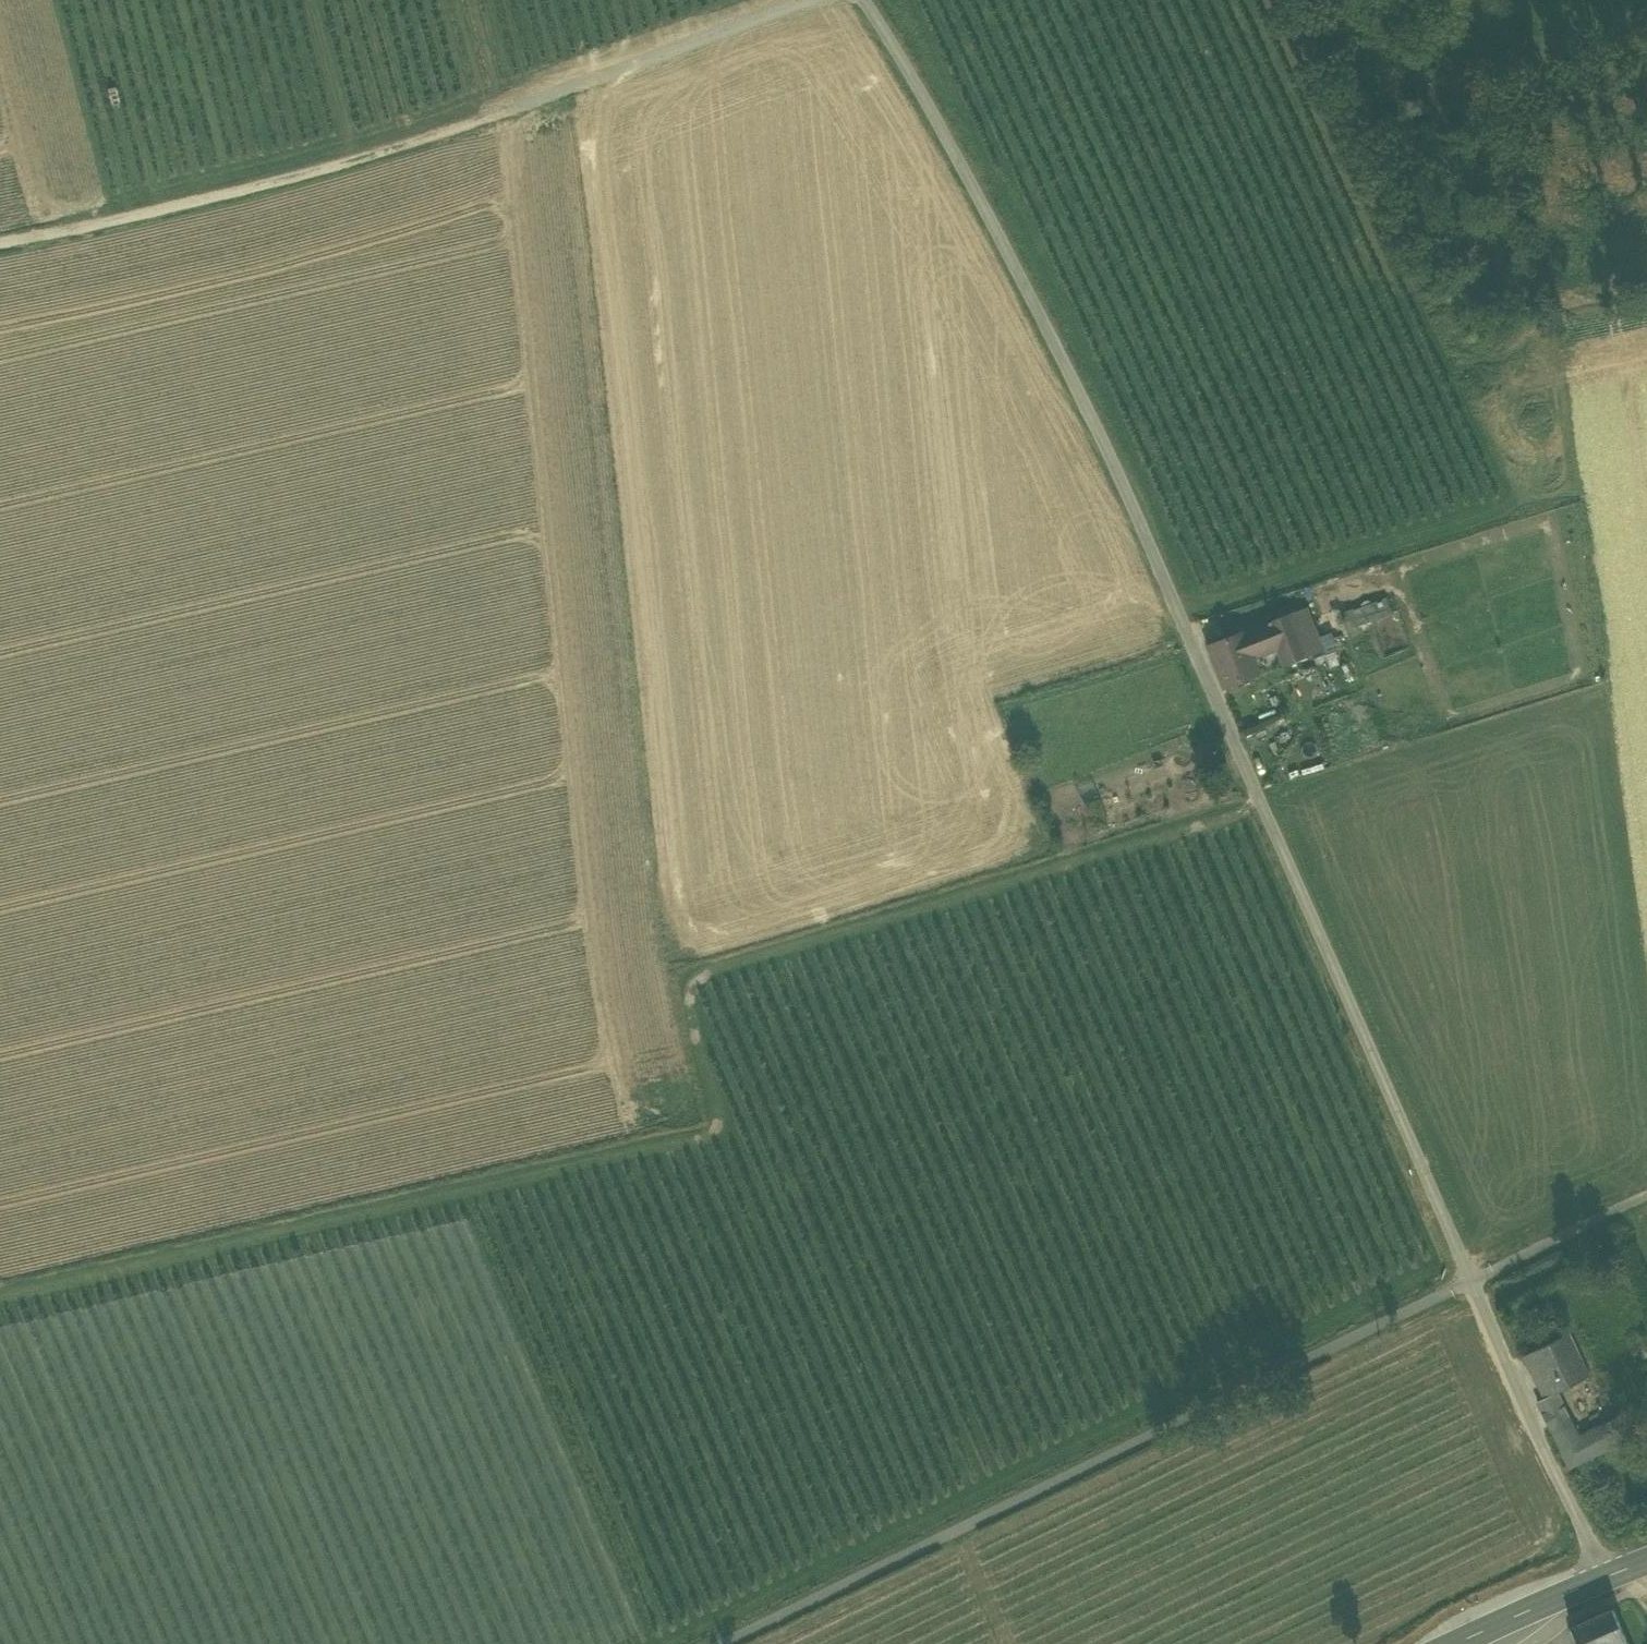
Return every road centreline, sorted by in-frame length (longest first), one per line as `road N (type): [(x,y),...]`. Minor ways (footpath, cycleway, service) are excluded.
road 1 (residential): [(1615,1570),(1541,1438),(1077,375),(869,0)]
road 2 (track): [(0,245),(356,157),(794,0)]
road 3 (secondary): [(1615,1570),(1459,1643)]

